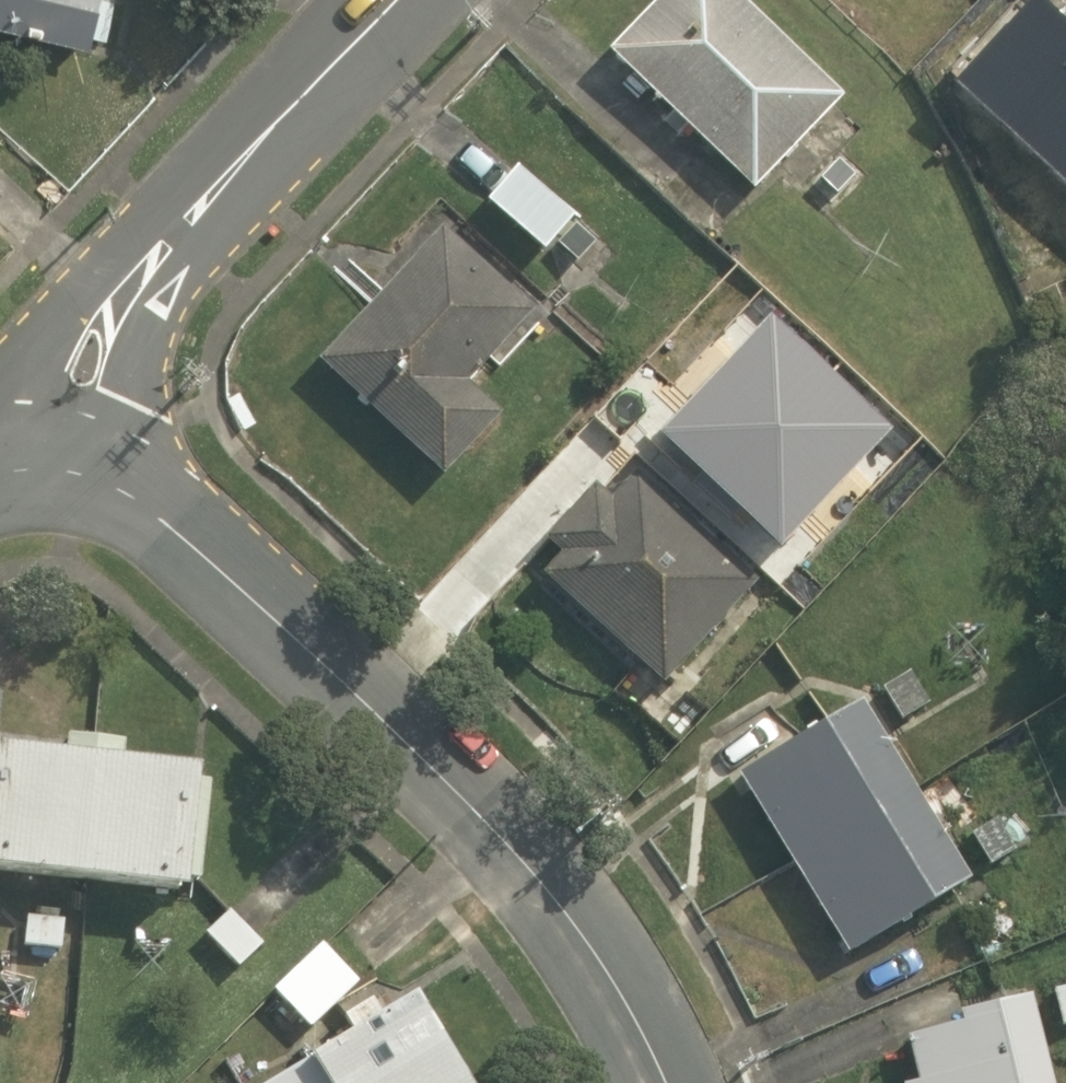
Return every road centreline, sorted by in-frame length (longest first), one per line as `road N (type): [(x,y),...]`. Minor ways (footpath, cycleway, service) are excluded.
road 1 (residential): [(671,1082),(543,885),(357,700),(164,525),(101,482),(40,468)]
road 2 (tertiary): [(40,468),(83,376),(176,232),(406,0)]

